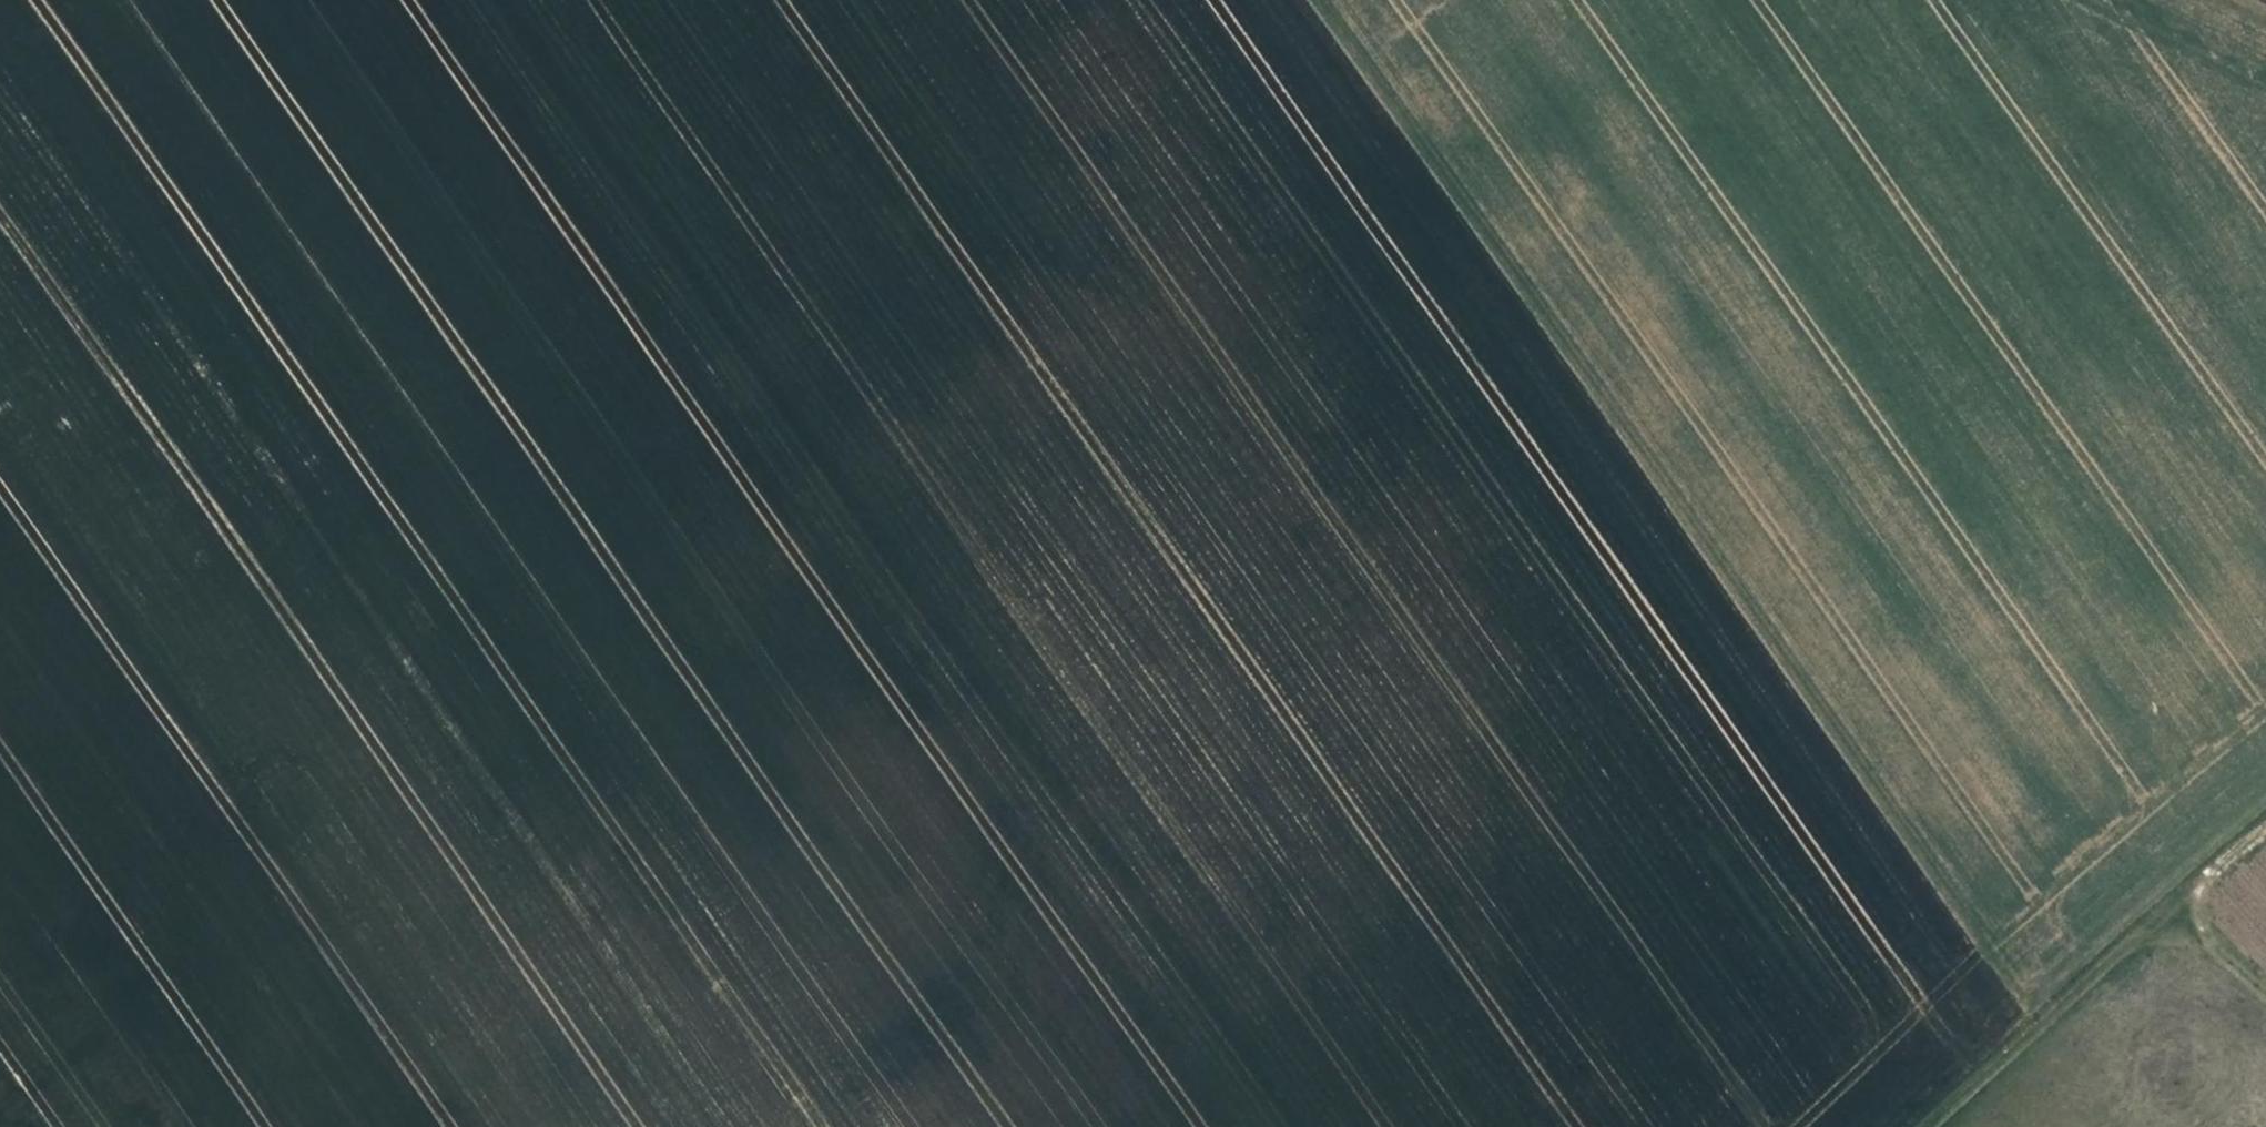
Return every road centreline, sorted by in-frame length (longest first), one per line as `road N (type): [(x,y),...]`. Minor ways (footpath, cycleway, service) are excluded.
road 1 (track): [(1939,1126),(2190,896),(2265,966)]

